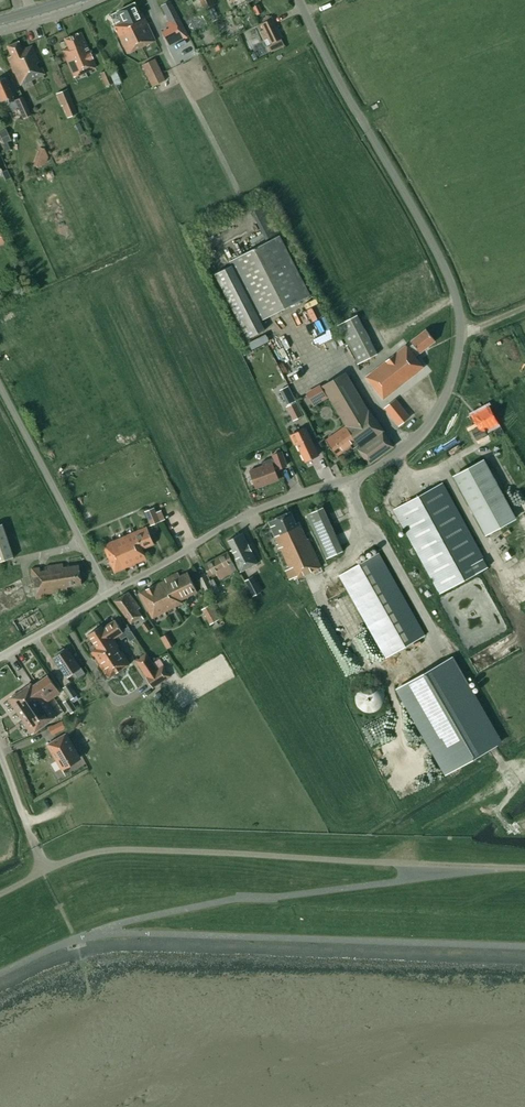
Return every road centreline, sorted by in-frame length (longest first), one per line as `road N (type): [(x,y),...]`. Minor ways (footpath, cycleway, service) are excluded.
road 1 (unclassified): [(107,593),(228,523),(398,455),(434,419),(451,381),(461,334),(450,280),(299,0)]
road 2 (unclassified): [(107,593),(0,386)]
road 3 (unclassified): [(45,870),(0,753)]
road 4 (unclassified): [(0,657),(107,593)]

